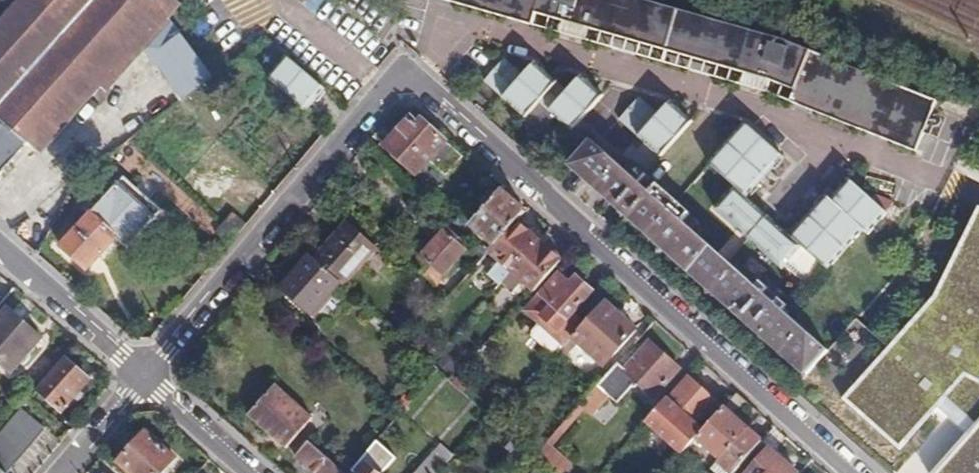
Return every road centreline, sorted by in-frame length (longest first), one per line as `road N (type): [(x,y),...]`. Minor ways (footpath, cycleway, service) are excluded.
road 1 (residential): [(853,472),(425,80),(405,77),(391,83),(144,380)]
road 2 (residential): [(0,255),(144,380)]
road 3 (residential): [(144,380),(247,472)]
road 4 (residential): [(144,380),(64,472)]

